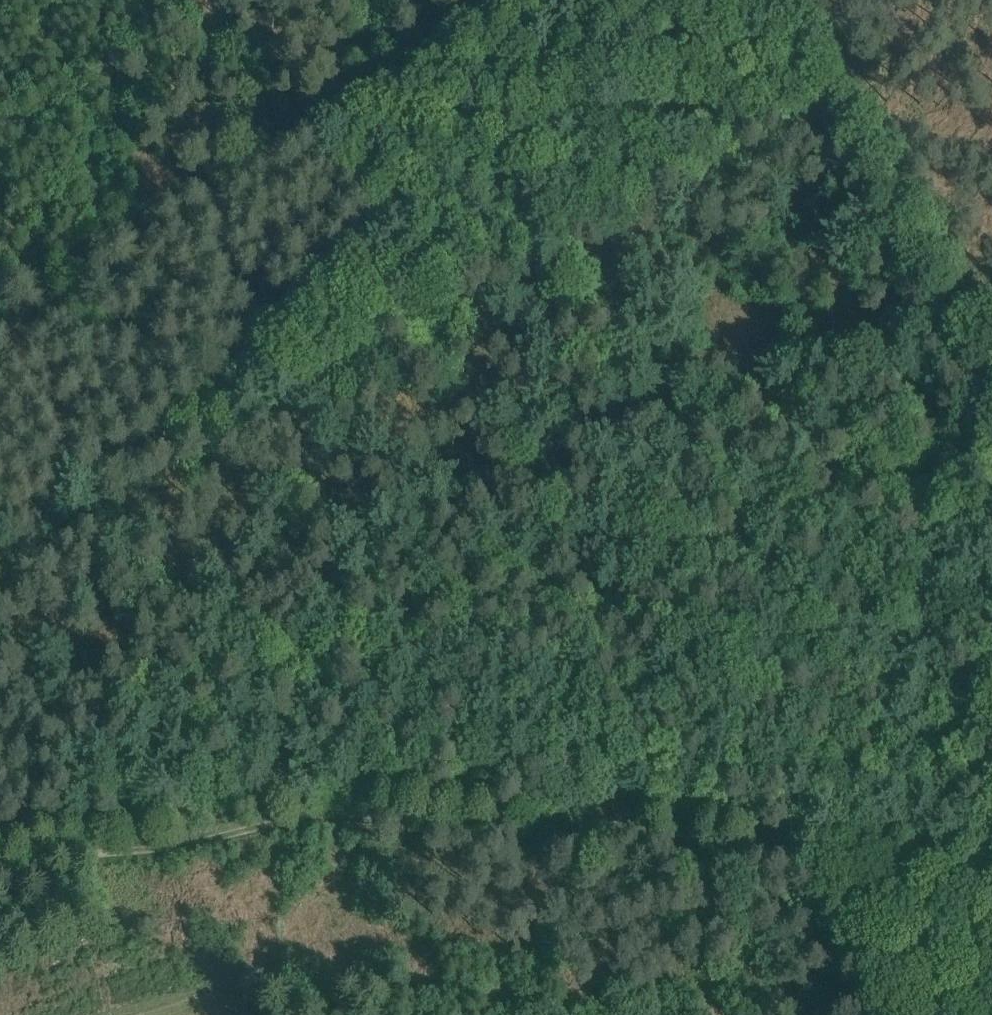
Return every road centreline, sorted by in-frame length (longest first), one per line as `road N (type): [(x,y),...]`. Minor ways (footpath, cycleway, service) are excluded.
road 1 (track): [(0,870),(95,846),(171,848),(319,819),(662,836),(871,873),(991,870)]
road 2 (track): [(537,0),(0,290)]

